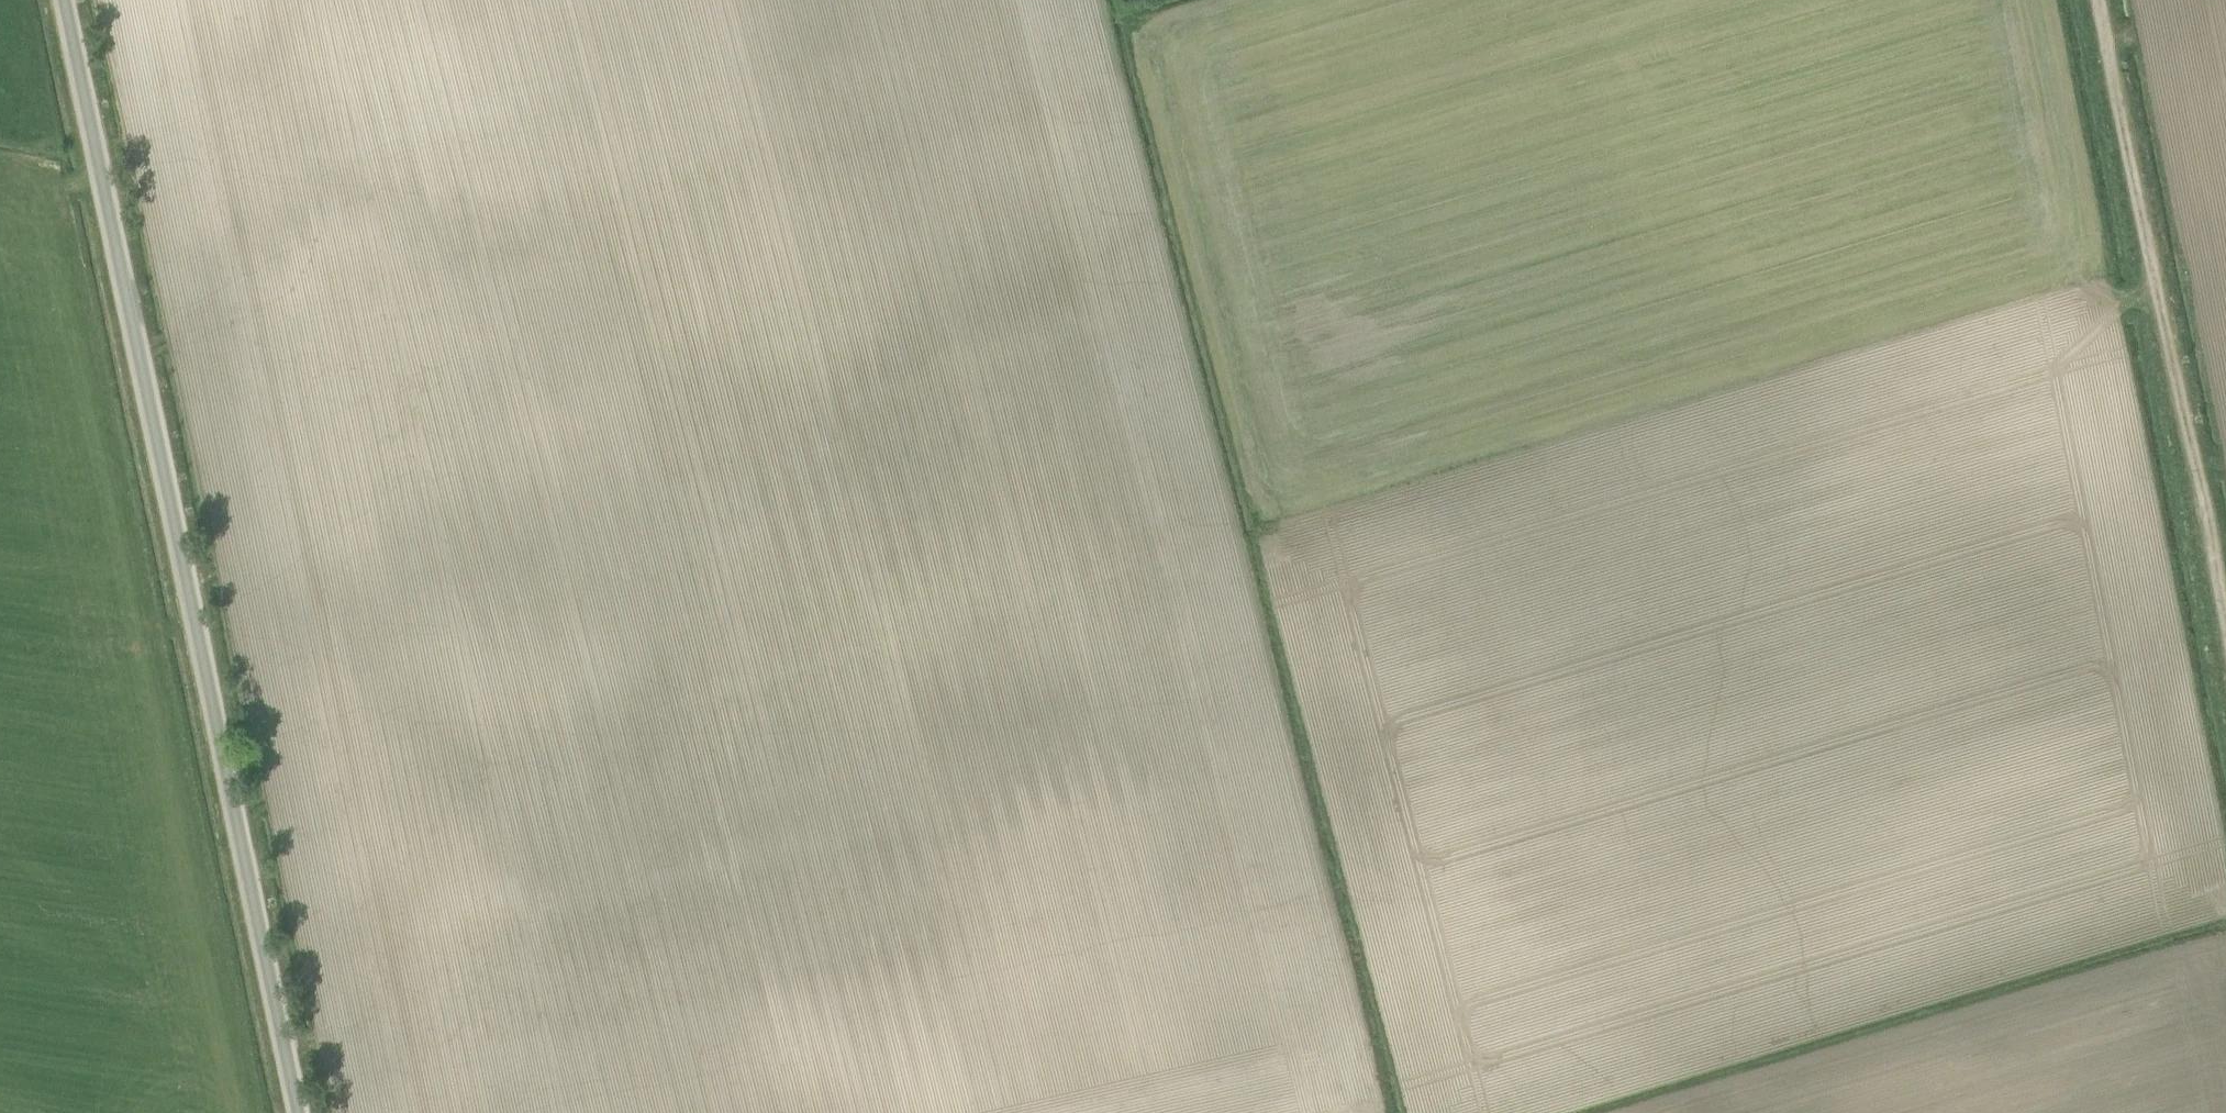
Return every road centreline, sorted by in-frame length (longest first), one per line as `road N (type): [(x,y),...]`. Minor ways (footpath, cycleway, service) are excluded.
road 1 (unclassified): [(285,1112),(209,769),(65,0)]
road 2 (track): [(2095,0),(2225,645)]

